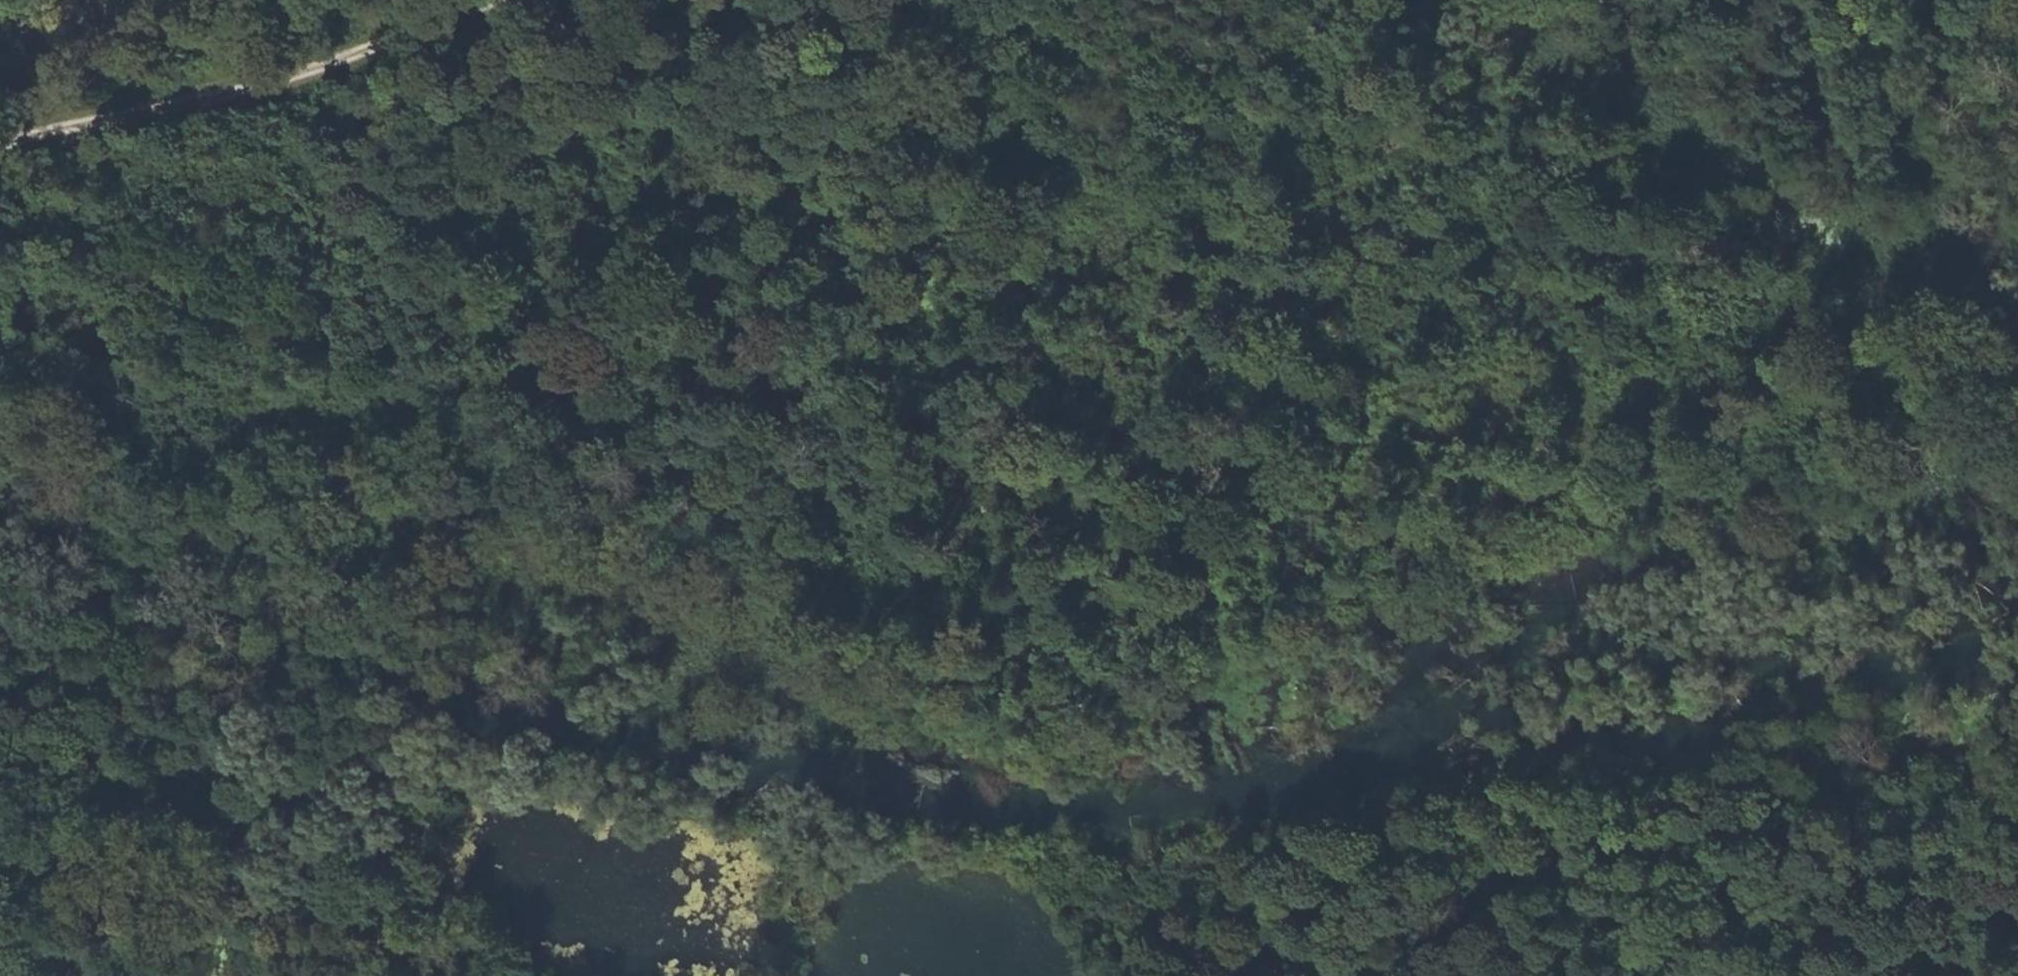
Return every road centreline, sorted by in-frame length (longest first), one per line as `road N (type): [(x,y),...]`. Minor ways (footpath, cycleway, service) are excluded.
road 1 (track): [(502,0),(341,62),(0,148)]
road 2 (track): [(964,0),(943,143),(972,185),(1068,198)]
road 3 (track): [(0,897),(197,893)]

